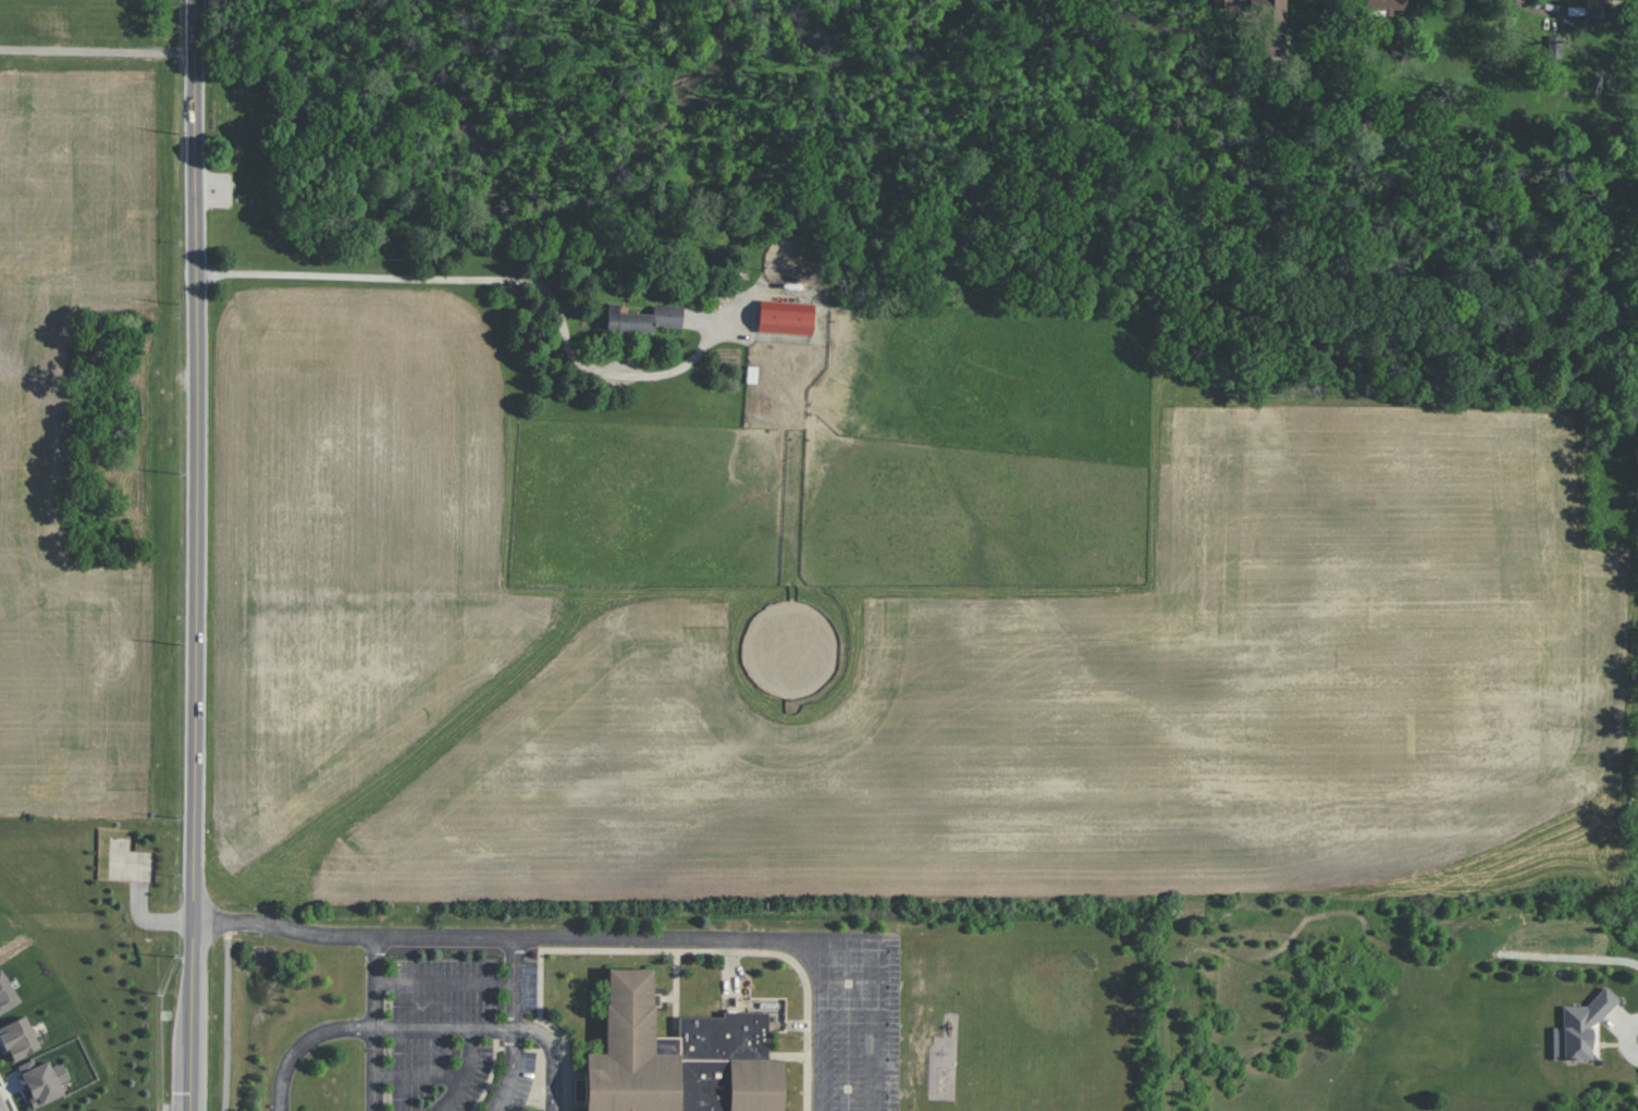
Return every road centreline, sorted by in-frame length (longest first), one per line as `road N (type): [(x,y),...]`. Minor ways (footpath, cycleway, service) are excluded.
road 1 (tertiary): [(197,0),(192,1110)]
road 2 (residential): [(196,274),(527,280),(558,306),(567,350),(589,373),(689,369),(713,324)]

